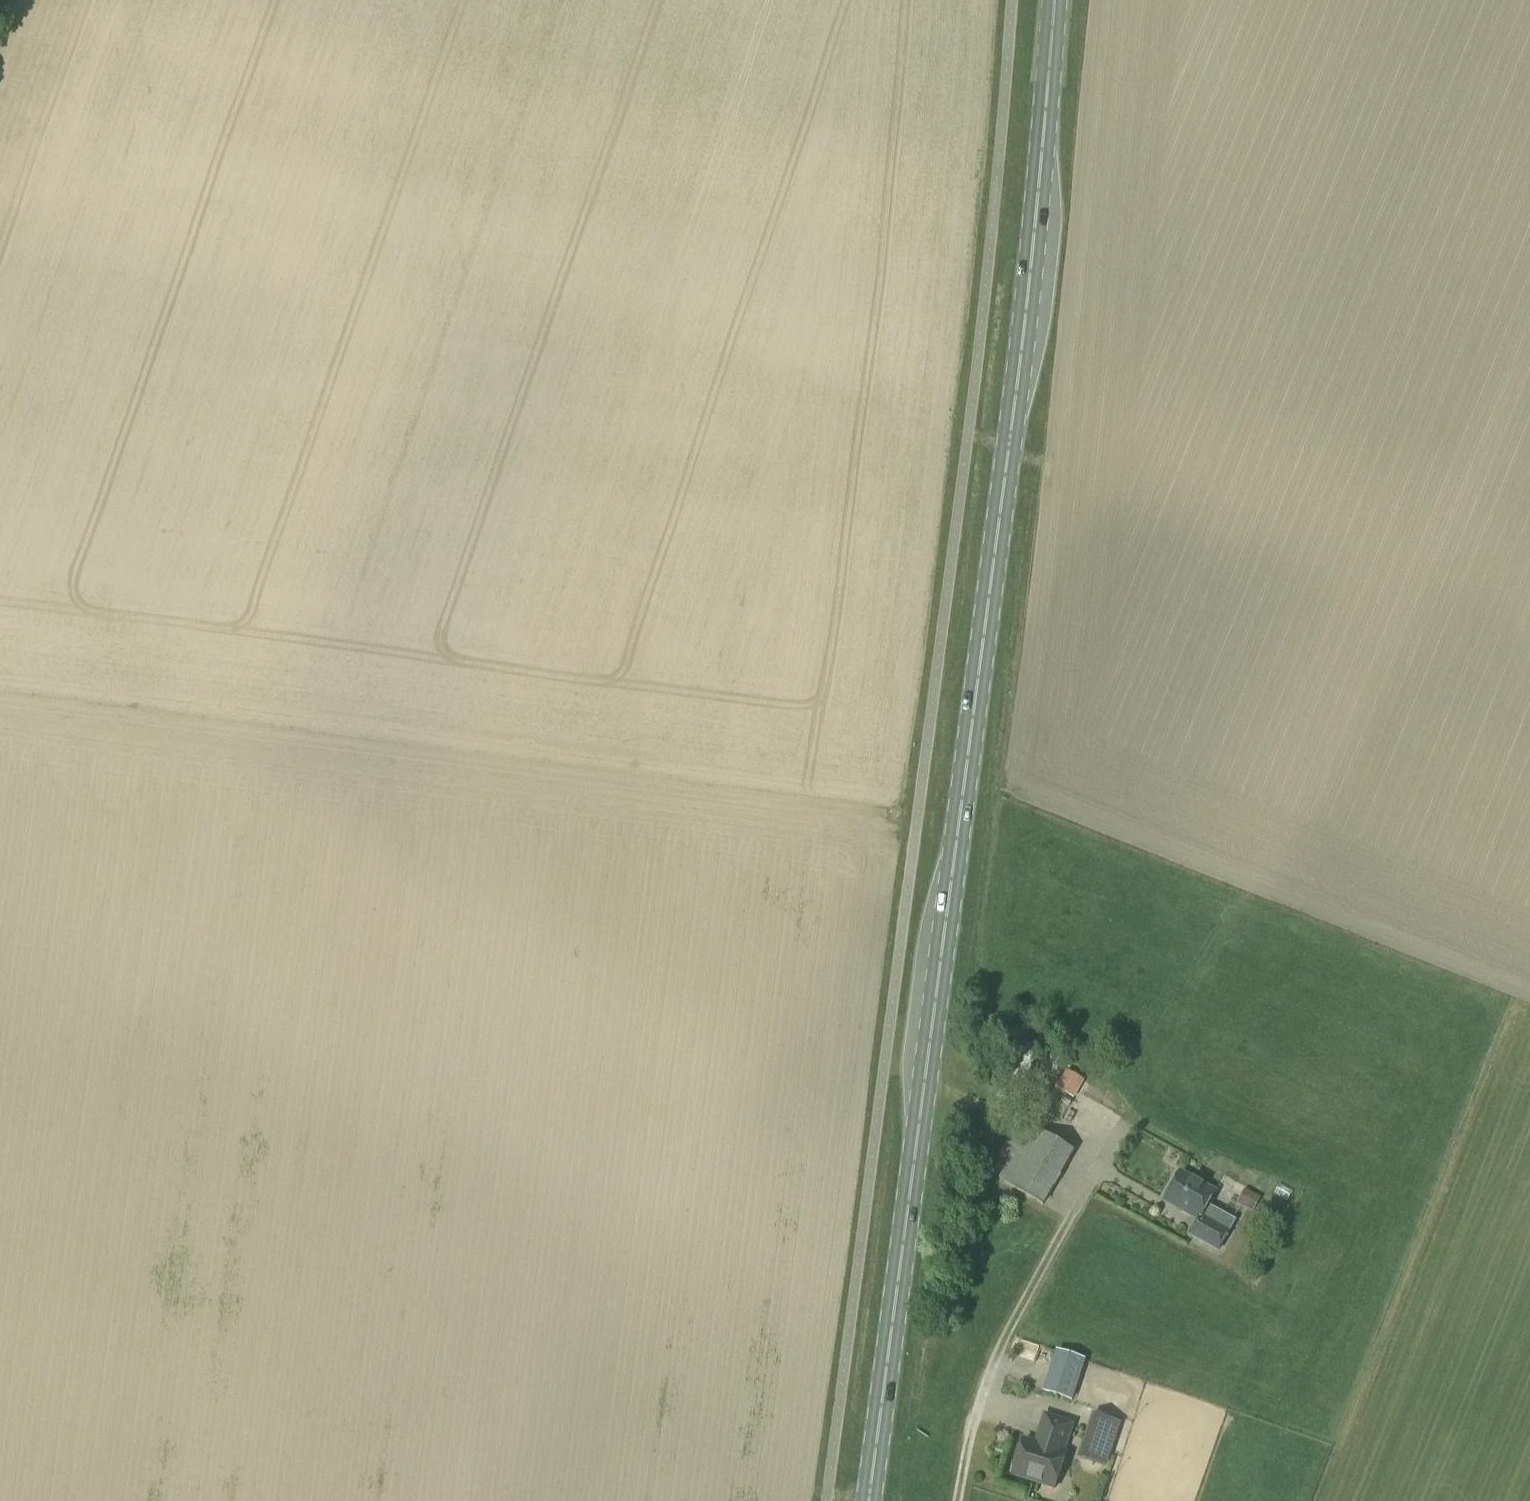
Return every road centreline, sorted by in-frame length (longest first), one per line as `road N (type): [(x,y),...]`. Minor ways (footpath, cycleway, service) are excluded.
road 1 (primary): [(872,1500),(1018,370),(1057,0)]

